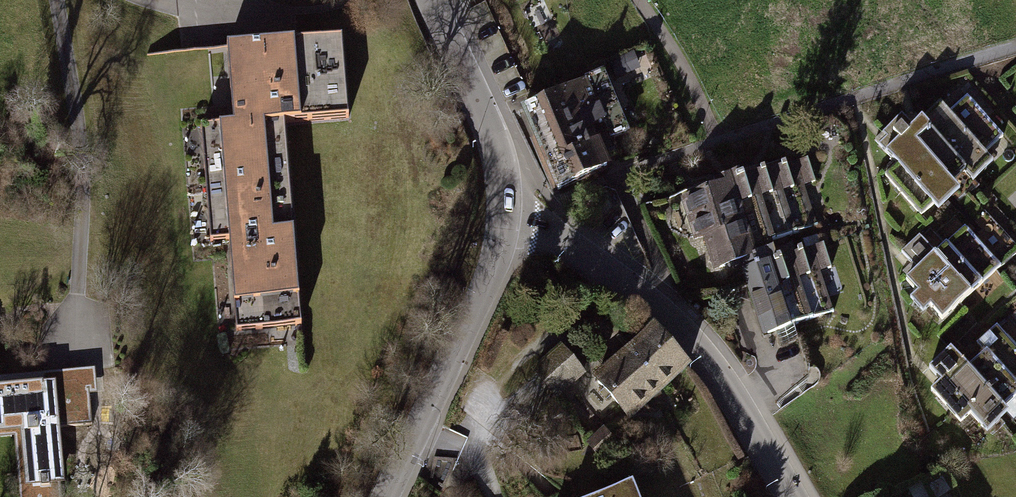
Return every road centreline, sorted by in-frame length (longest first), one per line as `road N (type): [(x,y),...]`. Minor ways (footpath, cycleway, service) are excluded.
road 1 (tertiary): [(793,496),(698,337),(535,223),(502,218)]
road 2 (residential): [(385,496),(489,276),(502,218)]
road 3 (tertiary): [(502,218),(493,139),(436,0)]

